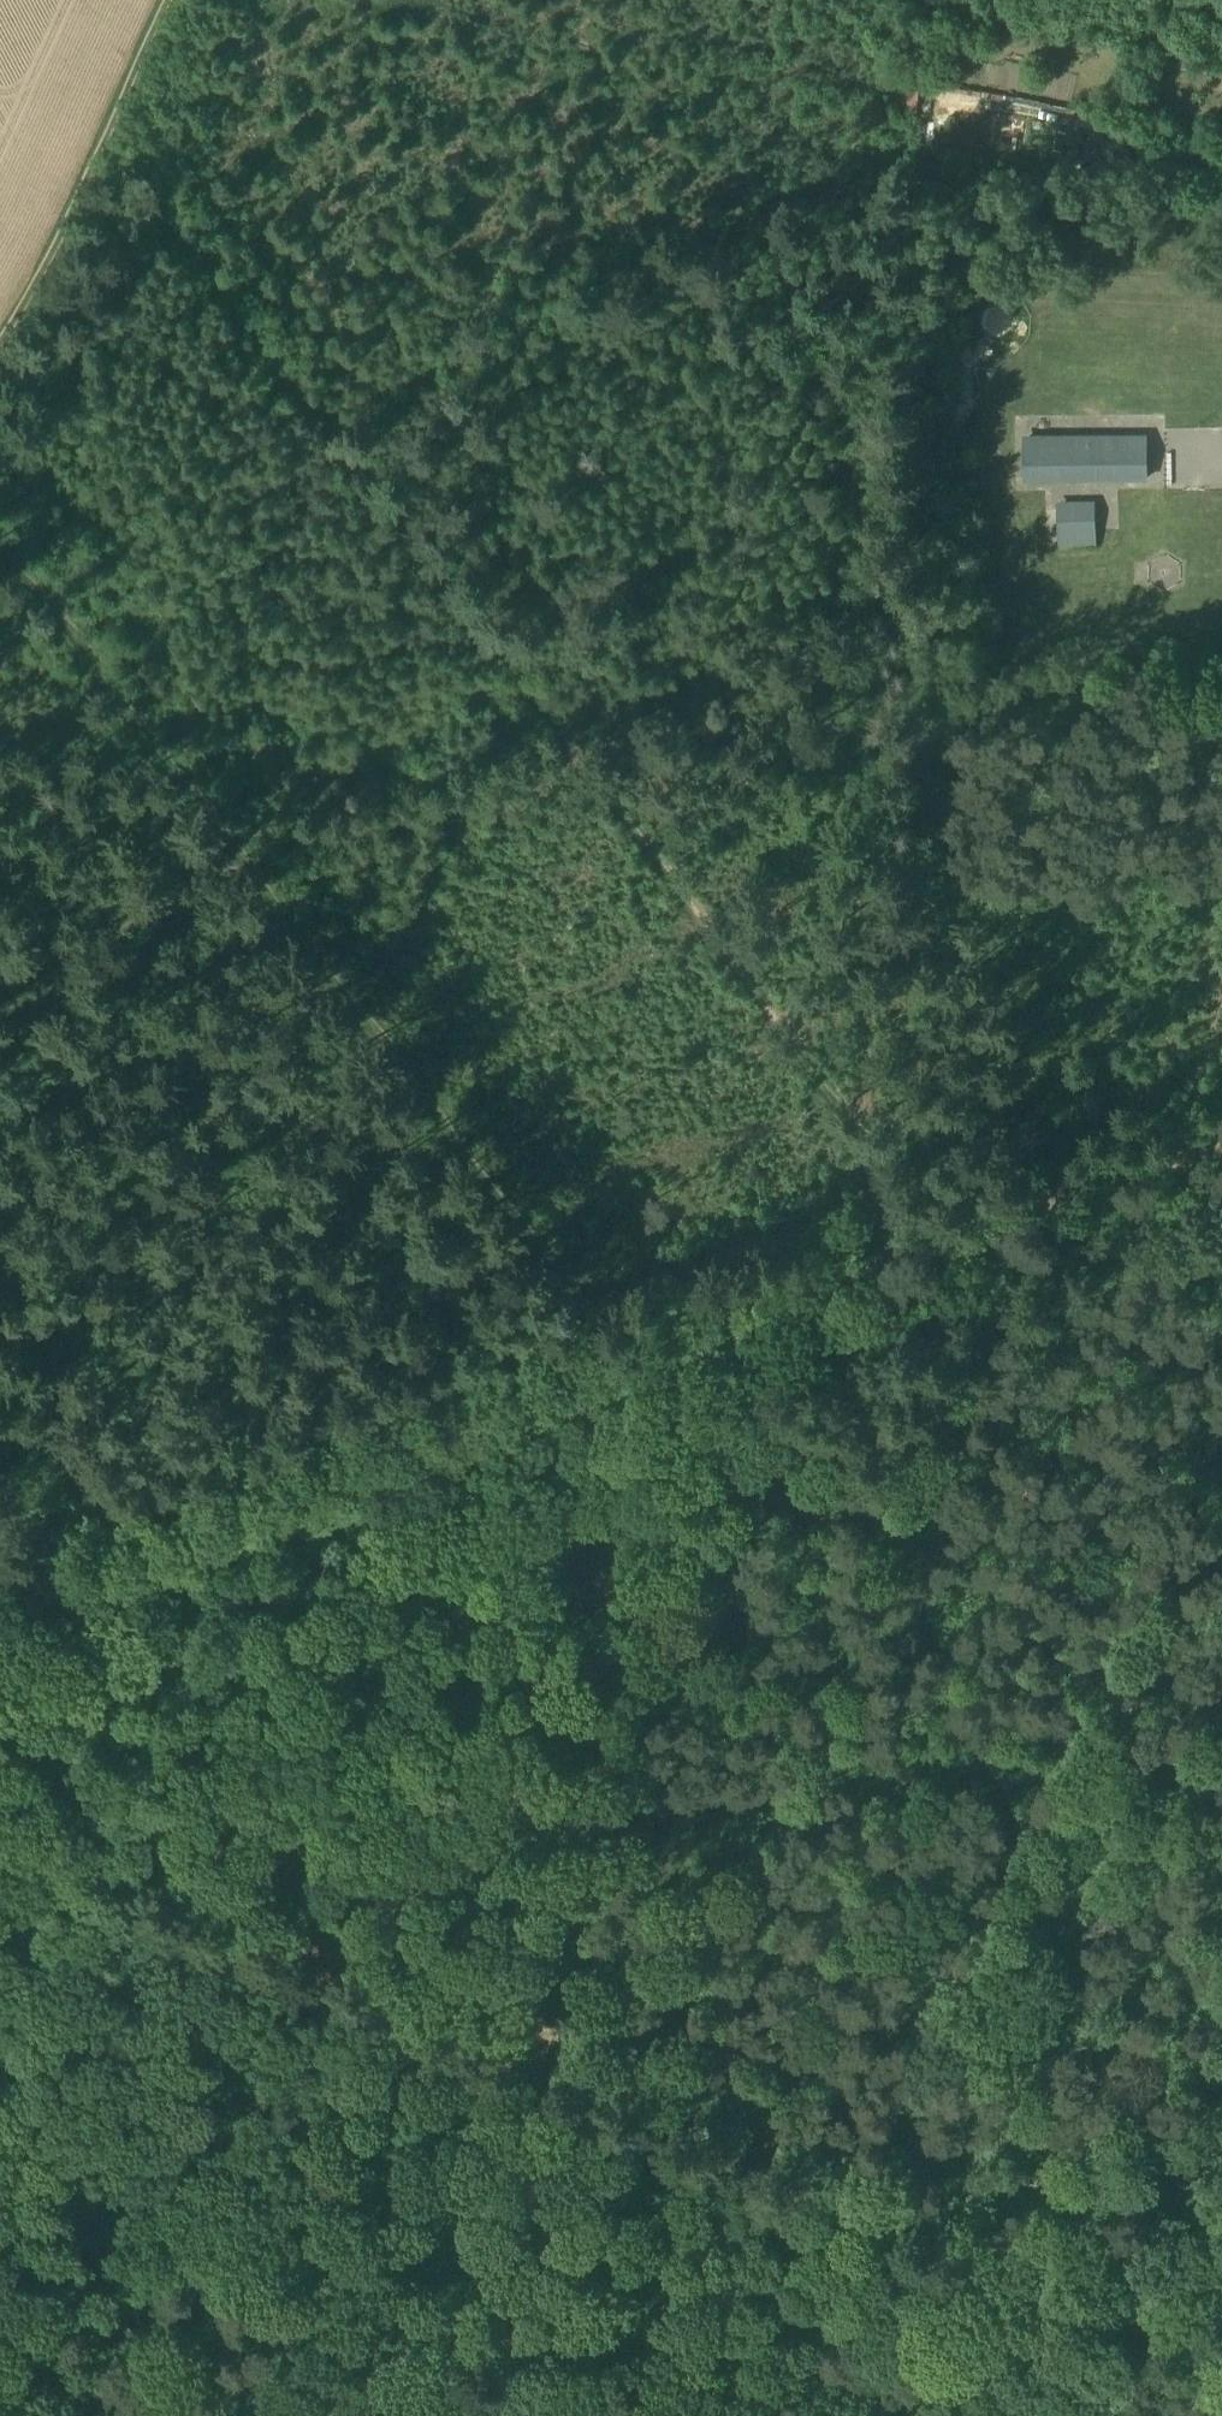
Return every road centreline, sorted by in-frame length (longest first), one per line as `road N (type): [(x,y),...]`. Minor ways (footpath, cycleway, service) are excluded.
road 1 (track): [(865,1143),(857,172),(327,433)]
road 2 (track): [(0,1810),(1130,2327)]
road 3 (track): [(154,203),(865,1143)]
road 4 (track): [(614,1374),(560,1278),(0,563)]
road 5 (track): [(0,1612),(945,1248)]
road 6 (track): [(87,1491),(894,1181)]
road 7 (track): [(565,0),(154,203),(0,453)]
road 8 (track): [(159,0),(64,214),(0,329)]
road 9 (track): [(281,1934),(0,2136)]
road 10 (track): [(945,1248),(1221,1142)]
road 11 (track): [(141,1555),(0,1369)]
road 12 (track): [(1130,2327),(1001,2415)]
road 13 (track): [(865,1143),(945,1248)]

